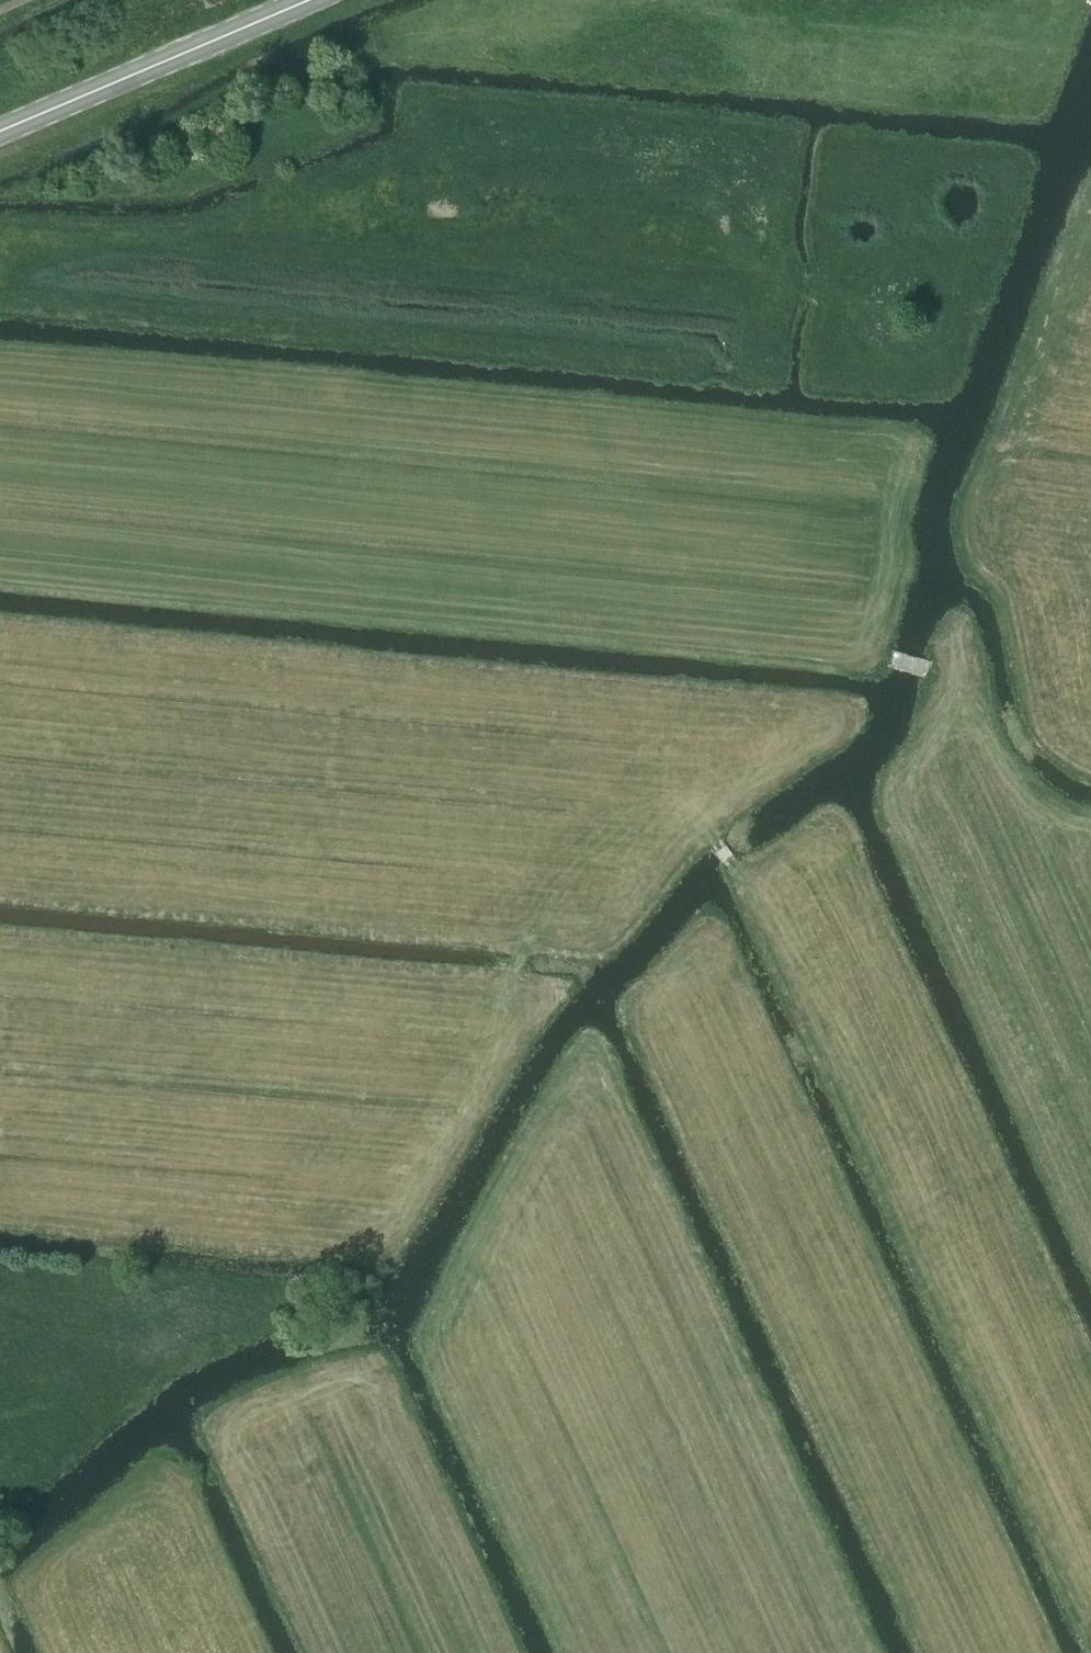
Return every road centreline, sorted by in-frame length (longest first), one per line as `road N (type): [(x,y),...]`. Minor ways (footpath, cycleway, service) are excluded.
road 1 (secondary): [(310,0),(0,132)]

